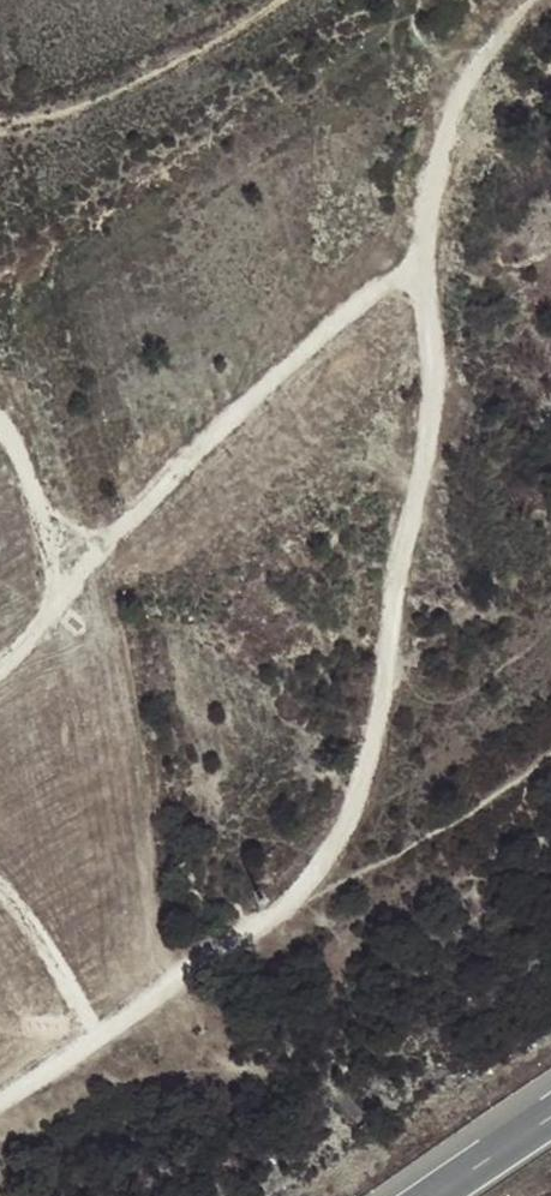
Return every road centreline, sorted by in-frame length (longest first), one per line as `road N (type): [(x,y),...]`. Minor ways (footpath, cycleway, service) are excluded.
road 1 (track): [(0,1098),(240,945),(295,901),(333,850),(359,796),(430,446),(426,250),(440,152),(517,0)]
road 2 (track): [(60,601),(270,384),(364,298),(427,261)]
road 3 (track): [(0,420),(15,444),(60,601),(0,673)]
road 4 (track): [(0,882),(21,898),(102,1033)]
road 5 (motorway): [(550,1117),(433,1195)]

